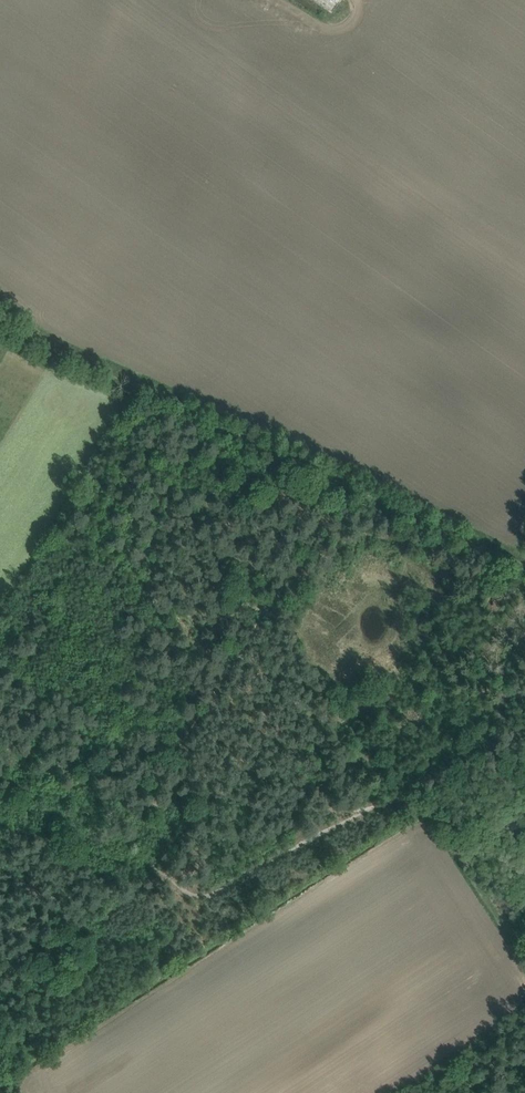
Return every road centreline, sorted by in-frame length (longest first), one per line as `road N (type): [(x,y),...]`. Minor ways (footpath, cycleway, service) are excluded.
road 1 (track): [(0,828),(143,866),(214,792),(269,812),(423,802),(524,942)]
road 2 (track): [(524,560),(0,319)]

